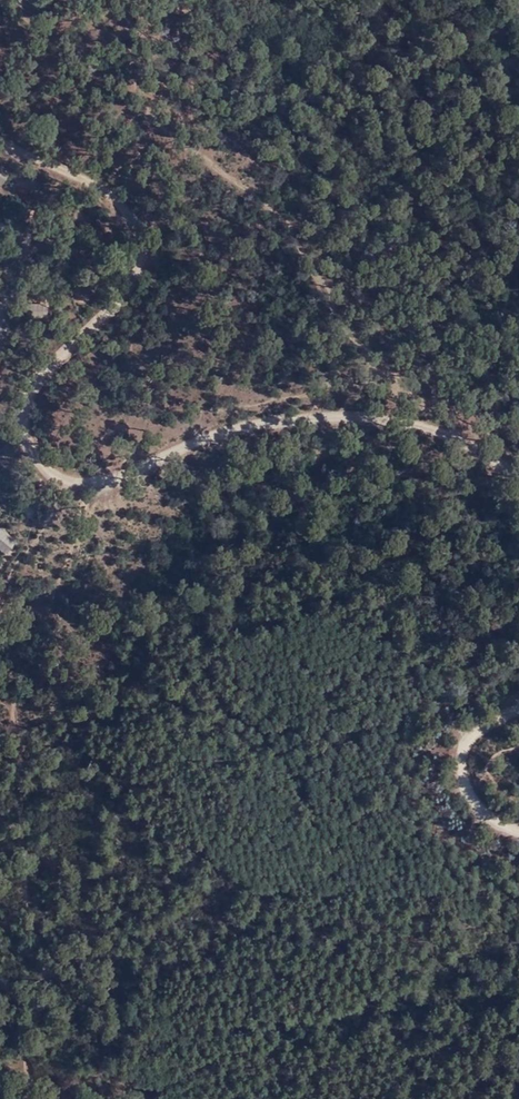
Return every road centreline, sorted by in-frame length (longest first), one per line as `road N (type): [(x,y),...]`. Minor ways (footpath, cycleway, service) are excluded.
road 1 (track): [(0,131),(90,171),(131,226),(136,253),(25,406),(63,481),(107,475),(254,421),(372,415),(518,476)]
road 2 (track): [(518,702),(476,730),(463,763),(479,802),(518,831)]

